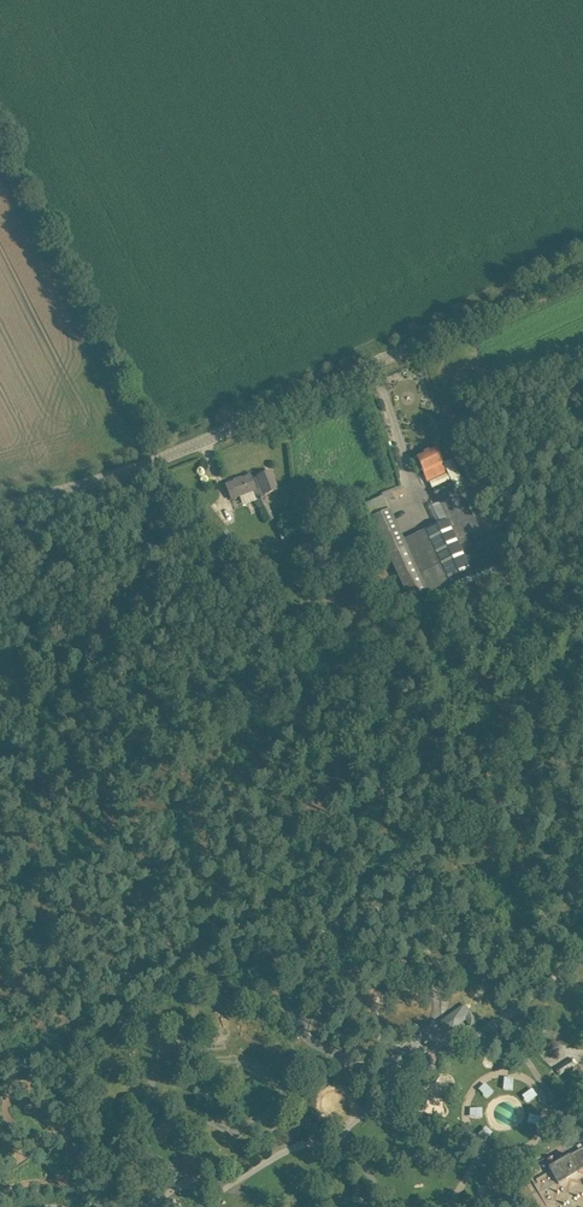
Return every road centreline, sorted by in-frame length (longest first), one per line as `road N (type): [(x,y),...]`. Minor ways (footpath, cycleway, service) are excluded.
road 1 (unclassified): [(0,507),(113,477),(582,280)]

